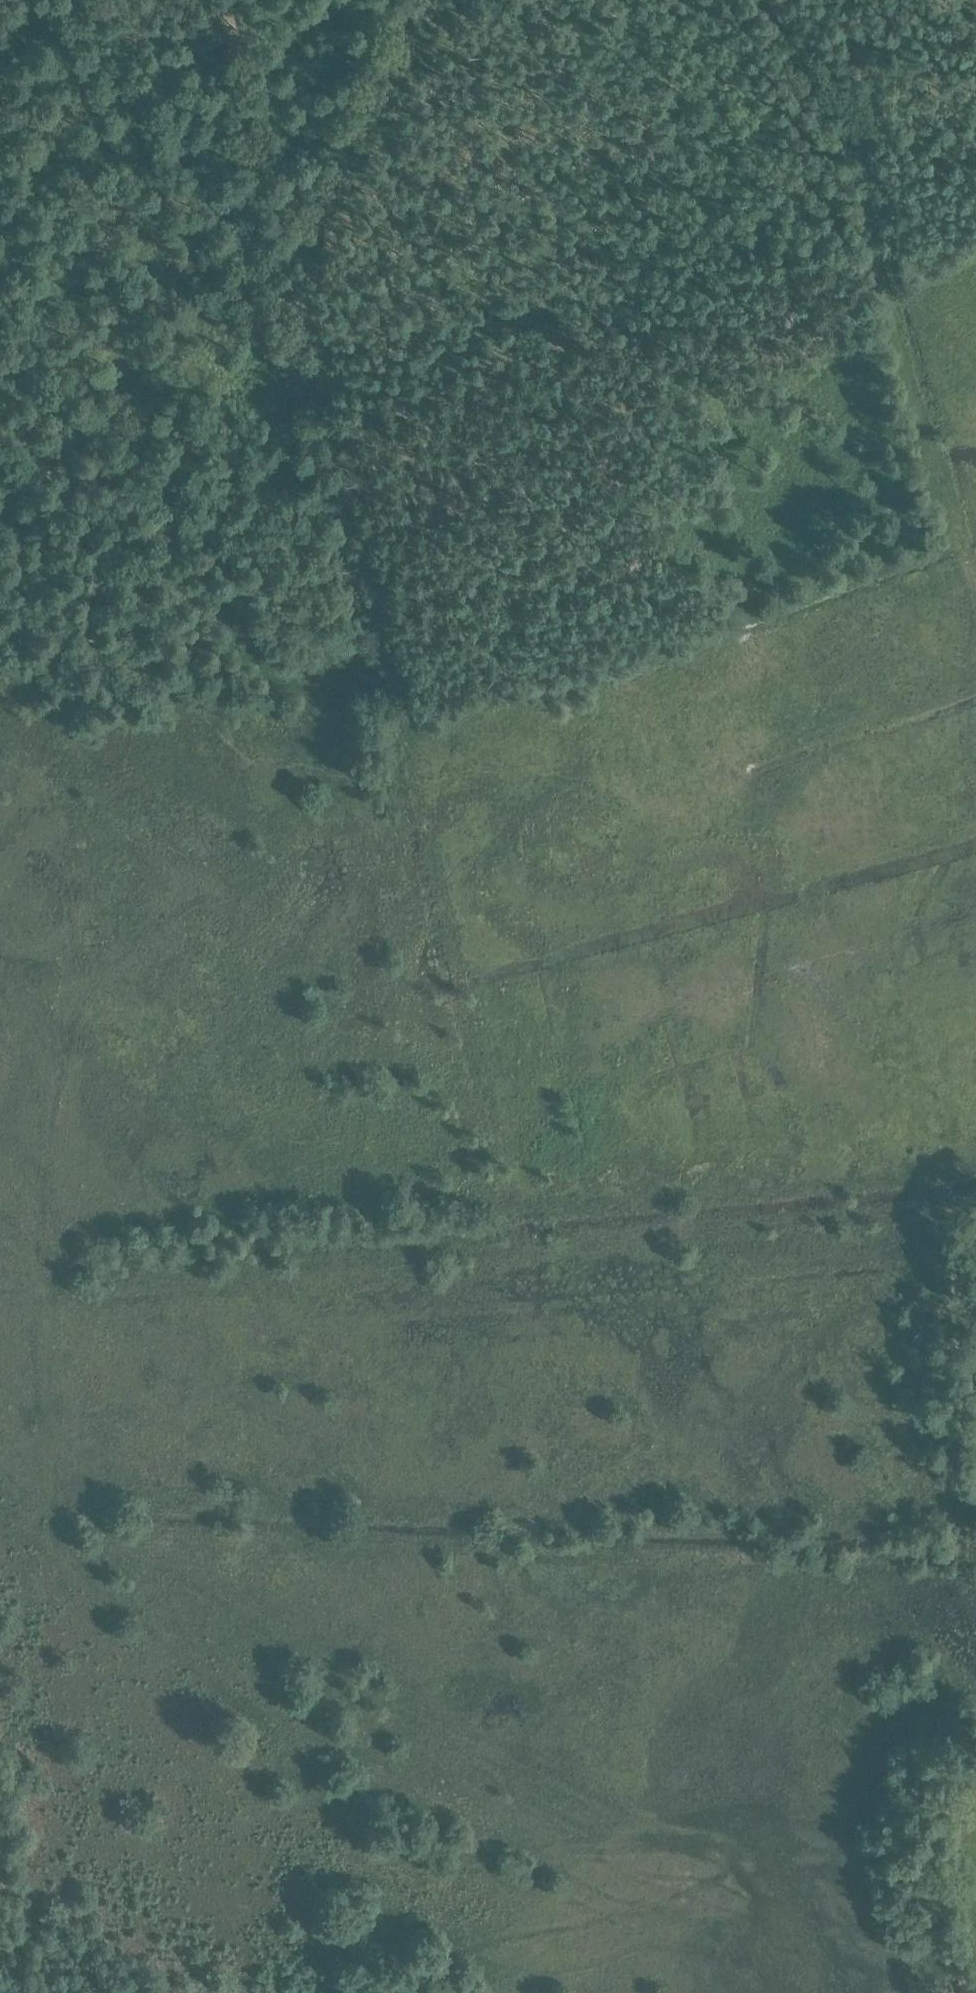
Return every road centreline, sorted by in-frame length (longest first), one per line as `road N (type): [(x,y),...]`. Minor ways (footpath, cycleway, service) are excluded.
road 1 (track): [(0,533),(103,401),(313,218),(433,0)]
road 2 (track): [(975,246),(886,297),(837,124),(761,0)]

